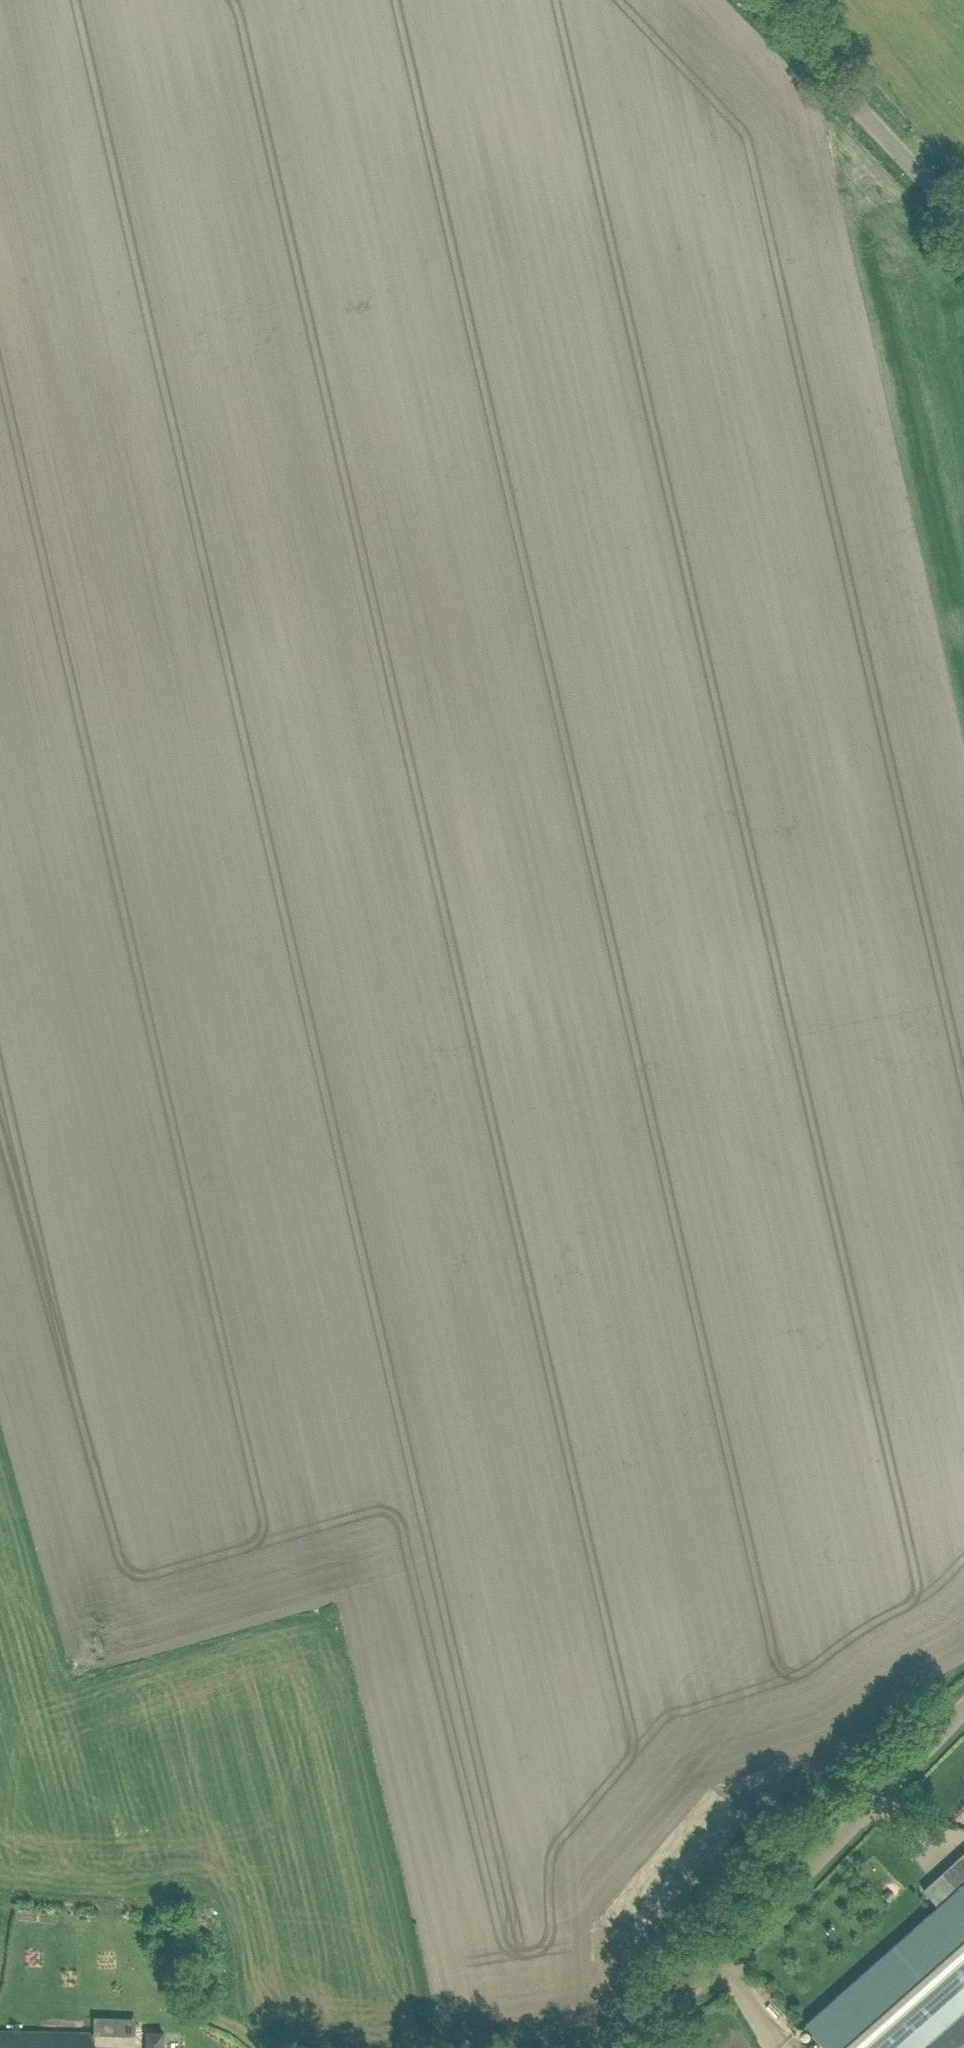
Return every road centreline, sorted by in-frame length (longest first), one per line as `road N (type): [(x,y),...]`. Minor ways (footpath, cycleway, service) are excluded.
road 1 (unclassified): [(578,2047),(631,2031),(668,2008),(963,1709)]
road 2 (unclassified): [(963,226),(756,0)]

